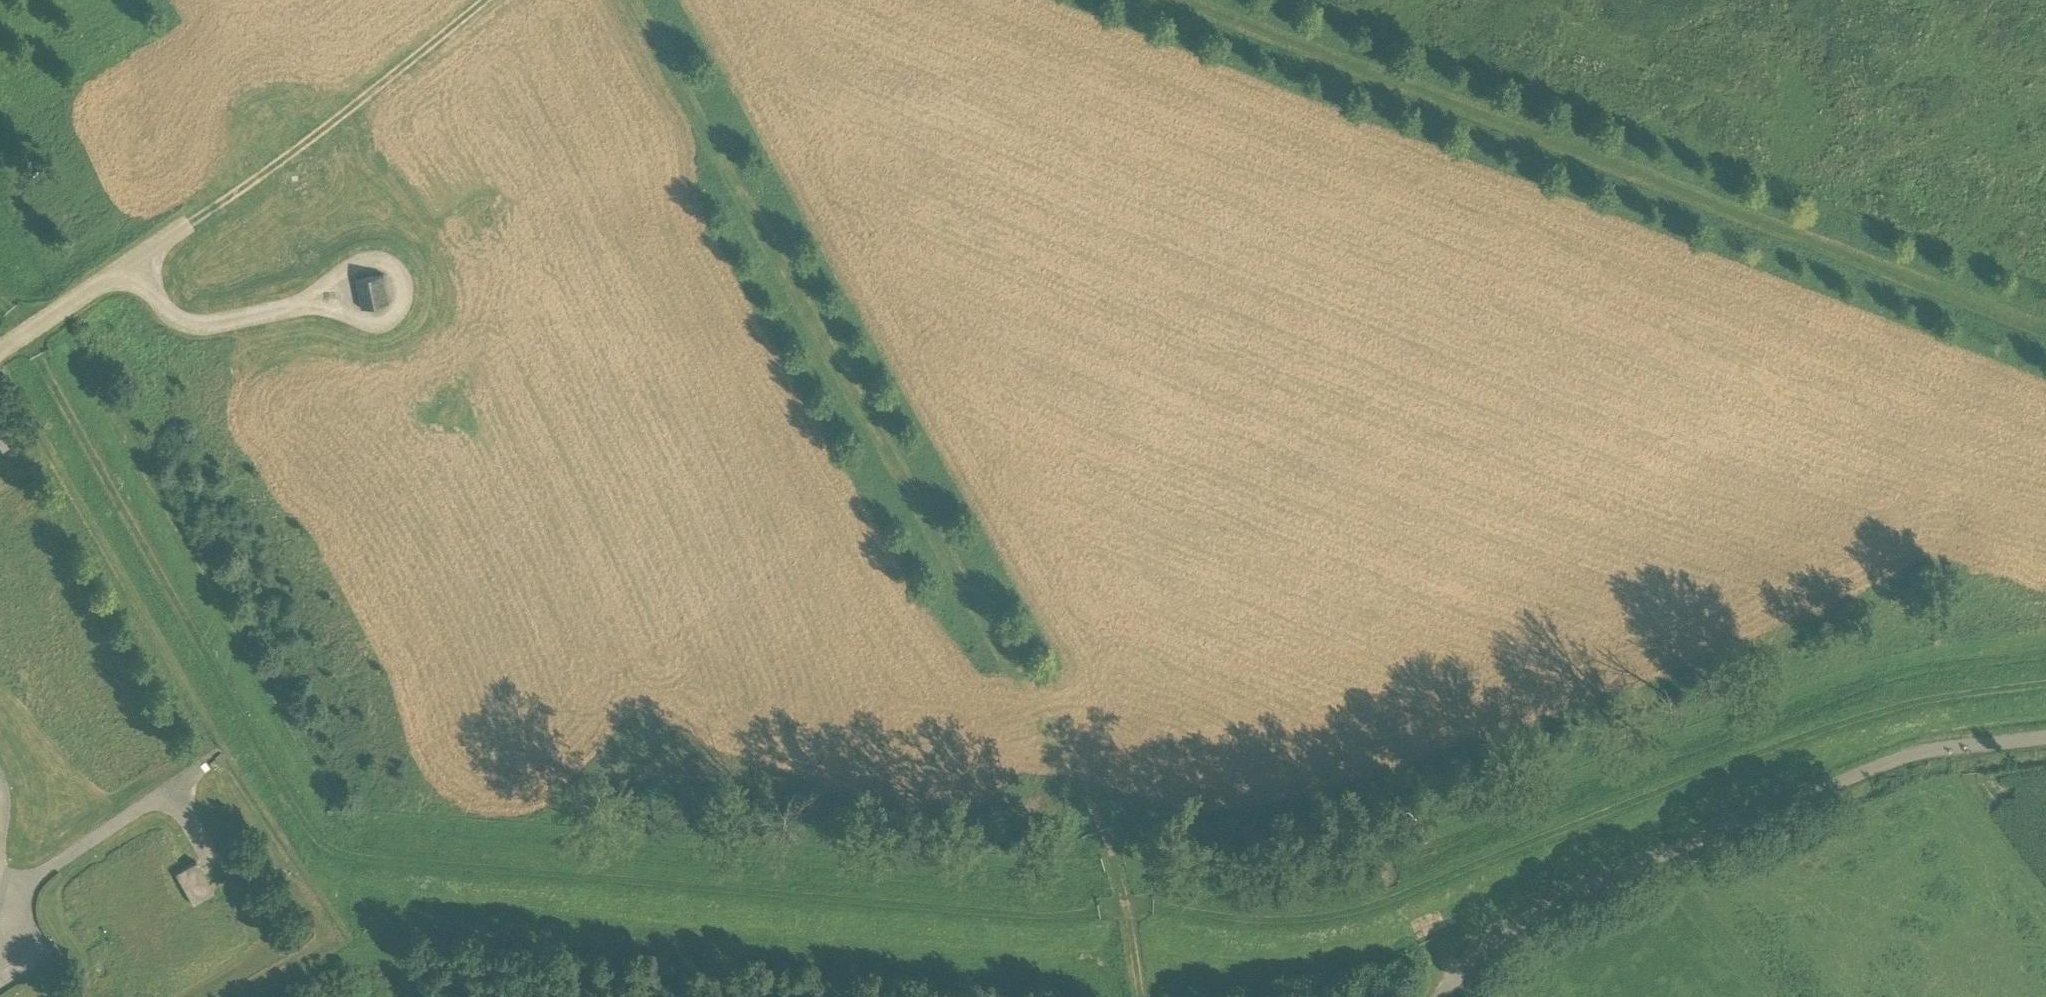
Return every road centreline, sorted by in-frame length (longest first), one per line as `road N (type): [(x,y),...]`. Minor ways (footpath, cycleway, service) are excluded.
road 1 (track): [(27,331),(309,830),(340,854),(1010,914),(1155,904),(1220,918),(1302,922),(1358,912),(1893,708),(2045,683)]
road 2 (track): [(638,0),(1106,829),(1142,996)]
road 3 (track): [(1154,0),(1212,53),(2045,532)]
road 4 (track): [(1170,0),(2045,328)]
road 5 (unclassified): [(1442,996),(1538,912),(1607,879),(1904,756),(2045,738)]
road 6 (track): [(488,0),(130,265)]
road 7 (track): [(1663,856),(1674,883),(1766,996)]

